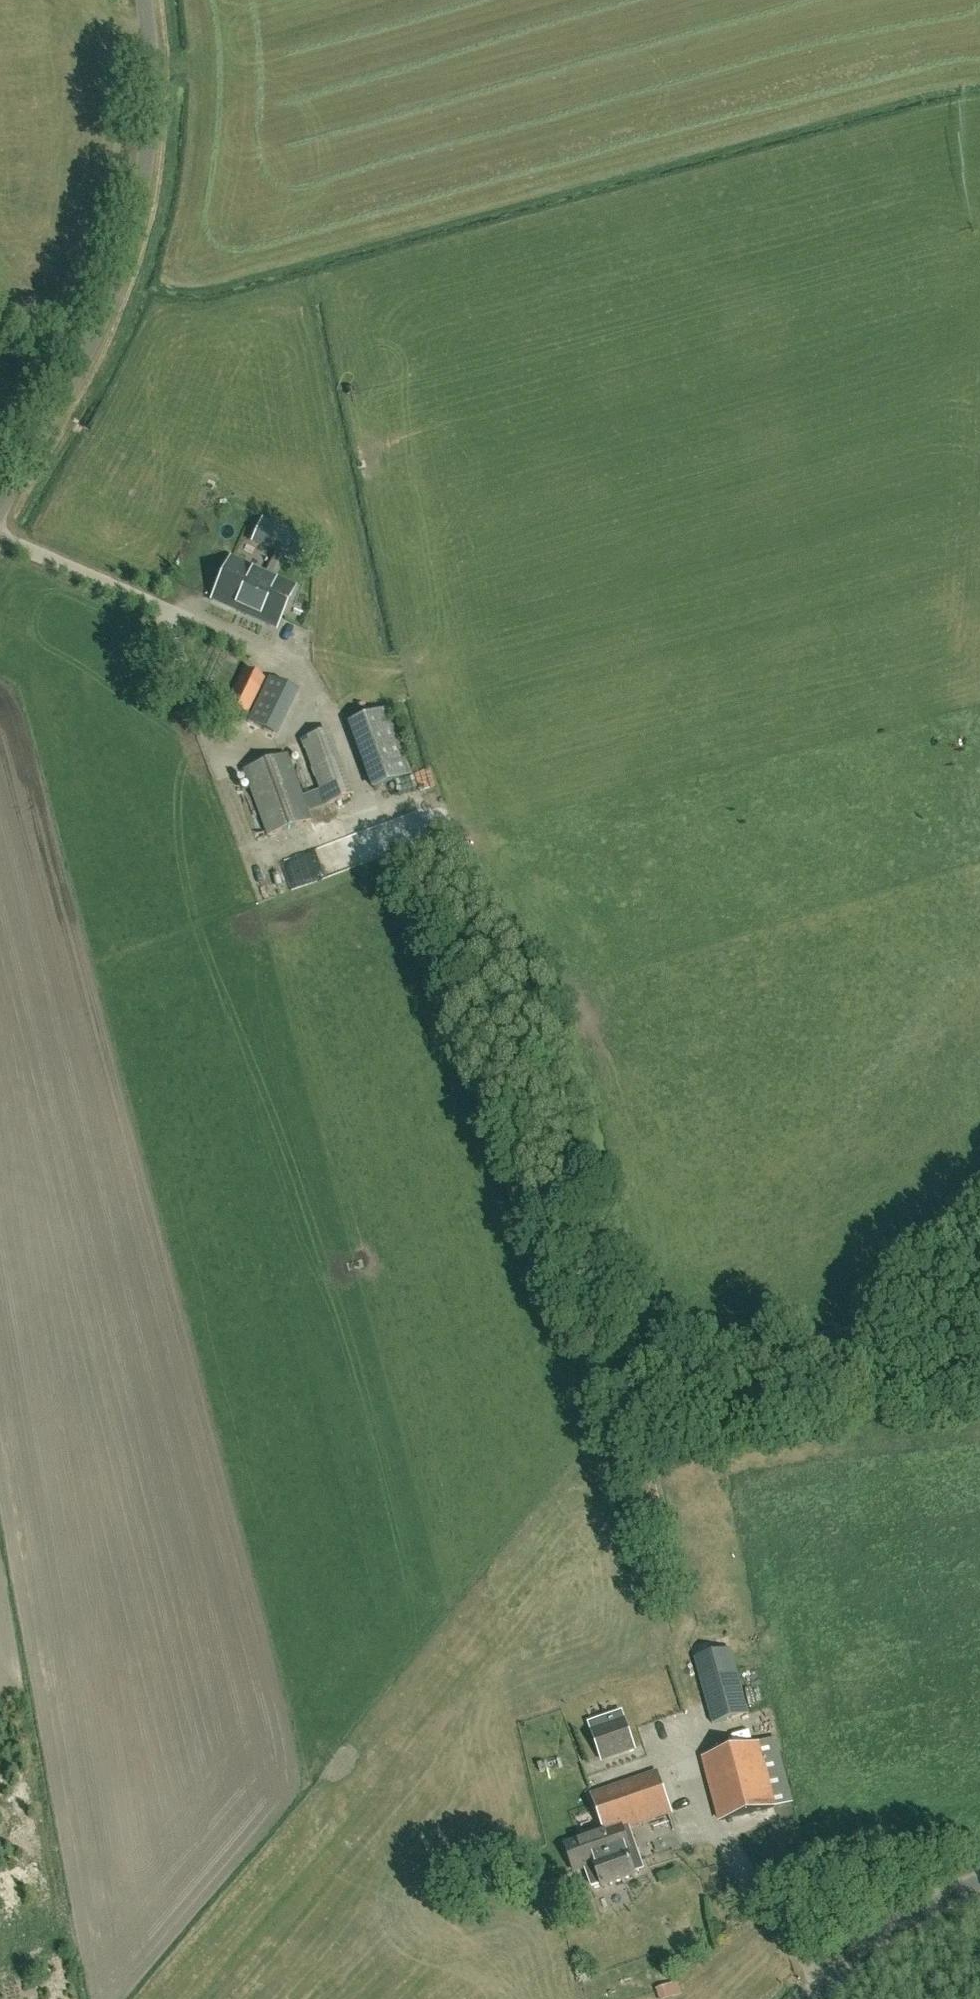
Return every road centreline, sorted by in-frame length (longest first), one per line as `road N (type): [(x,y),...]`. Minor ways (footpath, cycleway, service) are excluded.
road 1 (unclassified): [(658,1571),(550,1257),(330,697),(294,658),(74,547),(0,535)]
road 2 (unclassified): [(0,512),(119,274),(147,193),(158,55),(150,0)]
road 3 (unclassified): [(807,1998),(892,1924),(979,1879)]

